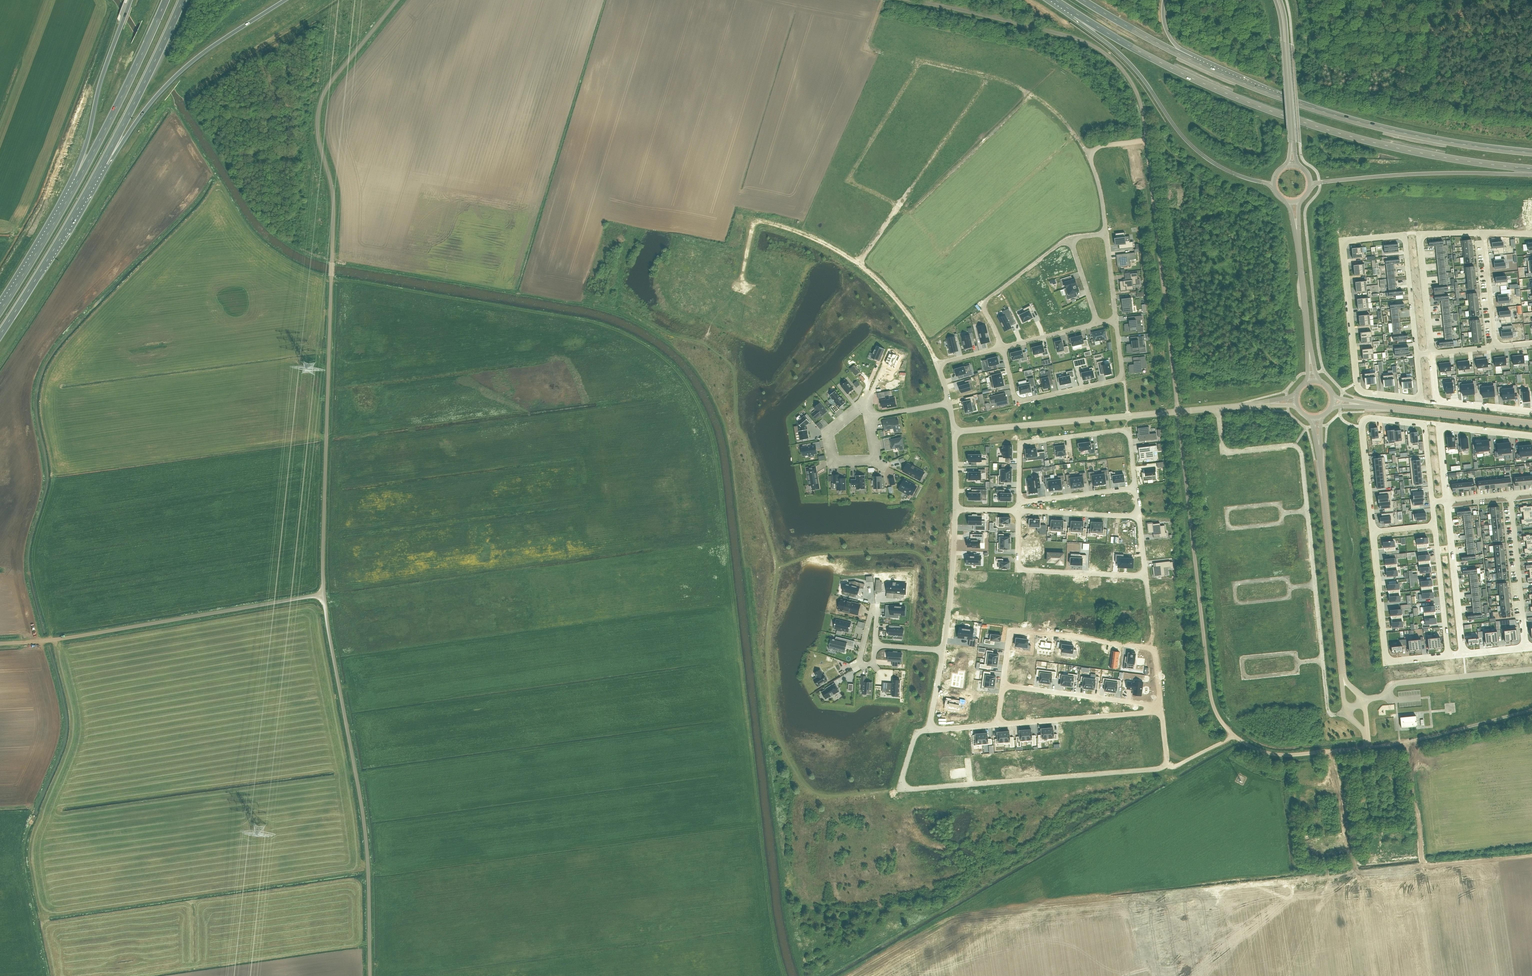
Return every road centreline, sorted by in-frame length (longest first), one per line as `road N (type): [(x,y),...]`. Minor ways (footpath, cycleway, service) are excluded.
road 1 (unclassified): [(324,594),(333,199),(318,113),(328,87),(398,0)]
road 2 (primary): [(1075,14),(1167,66),(1275,112),(1413,151),(1531,169)]
road 3 (residential): [(1417,355),(1405,235),(1345,242),(1359,389),(1413,398),(1420,392)]
road 4 (unclassified): [(370,975),(365,834),(324,594)]
road 5 (primary): [(1531,153),(1330,114),(1192,60)]
road 6 (residential): [(1167,765),(902,787),(916,731),(929,729)]
road 7 (unclassified): [(1178,412),(1210,693),(1233,735)]
road 8 (unclassified): [(0,644),(324,594)]
road 9 (unclassified): [(909,0),(1101,50),(1137,94),(1146,140)]
road 10 (unclassified): [(1146,140),(1178,412)]
road 11 (primary): [(1075,14),(1129,62),(1195,149),(1274,187)]
road 12 (residential): [(1003,685),(1010,630),(1154,649),(1161,706)]
road 13 (residential): [(1373,532),(1362,426),(1368,419),(1423,425),(1432,502)]
road 14 (trunk): [(103,164),(181,71),(285,0)]
road 15 (unclassified): [(1319,444),(1343,680)]
road 16 (residential): [(908,215),(947,251),(1075,135)]
road 17 (track): [(1531,112),(1332,89),(1310,78)]
road 18 (unclassified): [(955,432),(1178,412)]
road 19 (residential): [(1019,502),(1021,444),(1128,430),(1135,487)]
road 20 (residential): [(1116,321),(1123,378),(1017,402),(1003,348)]
road 21 (primary): [(1310,185),(1531,173)]
road 22 (trunk): [(0,335),(103,164)]
road 23 (trunk): [(166,0),(79,178)]
road 24 (residential): [(917,60),(847,180),(898,207)]
road 25 (residential): [(1448,656),(1387,662),(1373,532)]
road 26 (residential): [(1146,576),(1017,571),(1019,512)]
road 27 (trunk): [(130,0),(99,85),(79,178)]
road 28 (residential): [(1218,408),(1222,452),(1294,446),(1302,453),(1307,511)]
road 29 (residential): [(1484,233),(1420,234),(1432,353)]
road 30 (trunk): [(103,164),(182,0)]
road 31 (tertiary): [(1355,404),(1531,424)]
road 32 (residential): [(1033,95),(908,215)]
road 33 (unclassified): [(1365,699),(1385,696),(1398,683),(1531,670)]
road 34 (residential): [(1447,500),(1441,427),(1531,437)]
road 35 (residential): [(998,724),(1161,711)]
road 36 (residential): [(1003,685),(1161,706)]
road 37 (residential): [(986,75),(898,207)]
road 38 (residential): [(1510,494),(1526,648)]
road 39 (residential): [(1463,654),(1447,500)]
road 40 (trunk): [(79,178),(0,310)]
road 41 (residential): [(1003,348),(985,302),(1068,239)]
road 42 (residential): [(873,417),(861,403),(824,433),(831,464),(880,457)]
road 43 (residential): [(957,510),(943,650)]
road 44 (residential): [(1432,353),(1439,400),(1531,412)]
road 45 (unclassified): [(1233,735),(1276,755),(1368,747)]
road 46 (residential): [(1434,525),(1448,656)]
road 47 (residential): [(859,263),(903,307),(939,364)]
road 48 (primary): [(1192,60),(1083,0)]

